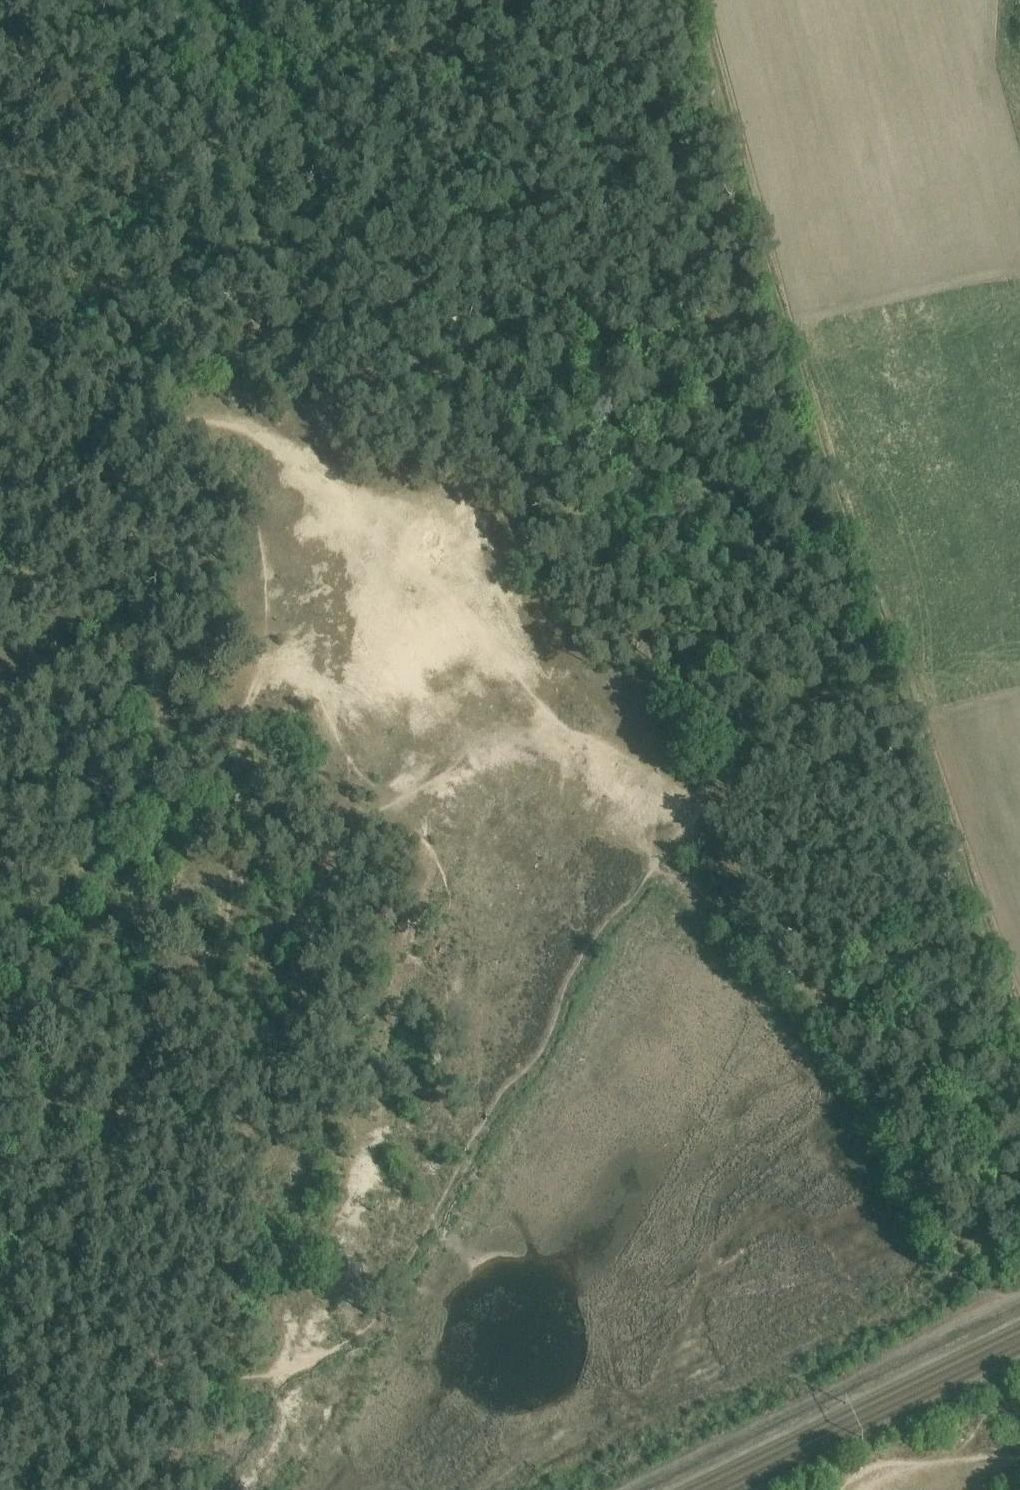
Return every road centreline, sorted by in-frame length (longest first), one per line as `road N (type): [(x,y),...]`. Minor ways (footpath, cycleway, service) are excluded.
road 1 (track): [(978,1327),(984,1271),(921,1188),(791,973),(737,934),(693,863),(687,810),(717,763),(687,603),(613,414),(586,369),(562,186),(544,148),(334,225),(272,207),(266,189),(233,183),(141,213),(0,238)]
road 2 (track): [(634,1489),(978,1327)]

